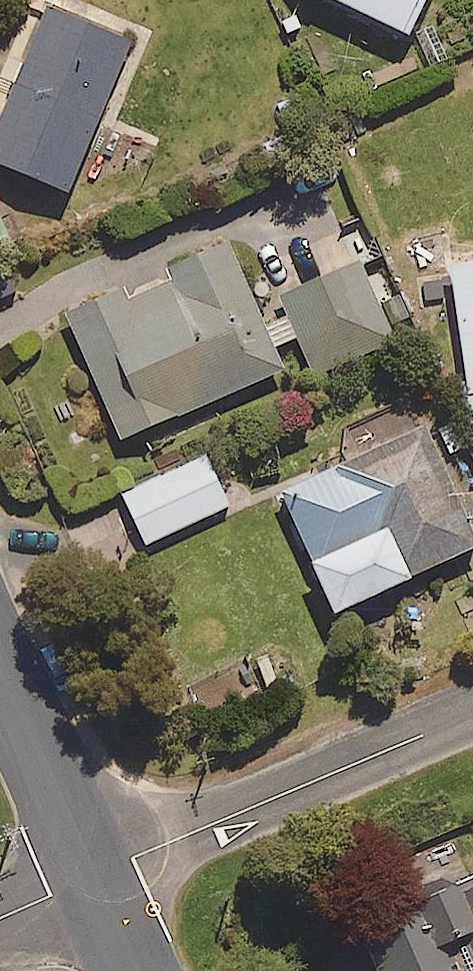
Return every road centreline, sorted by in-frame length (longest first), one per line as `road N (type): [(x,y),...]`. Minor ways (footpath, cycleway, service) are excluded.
road 1 (residential): [(91,878),(472,711)]
road 2 (residential): [(0,671),(91,878)]

